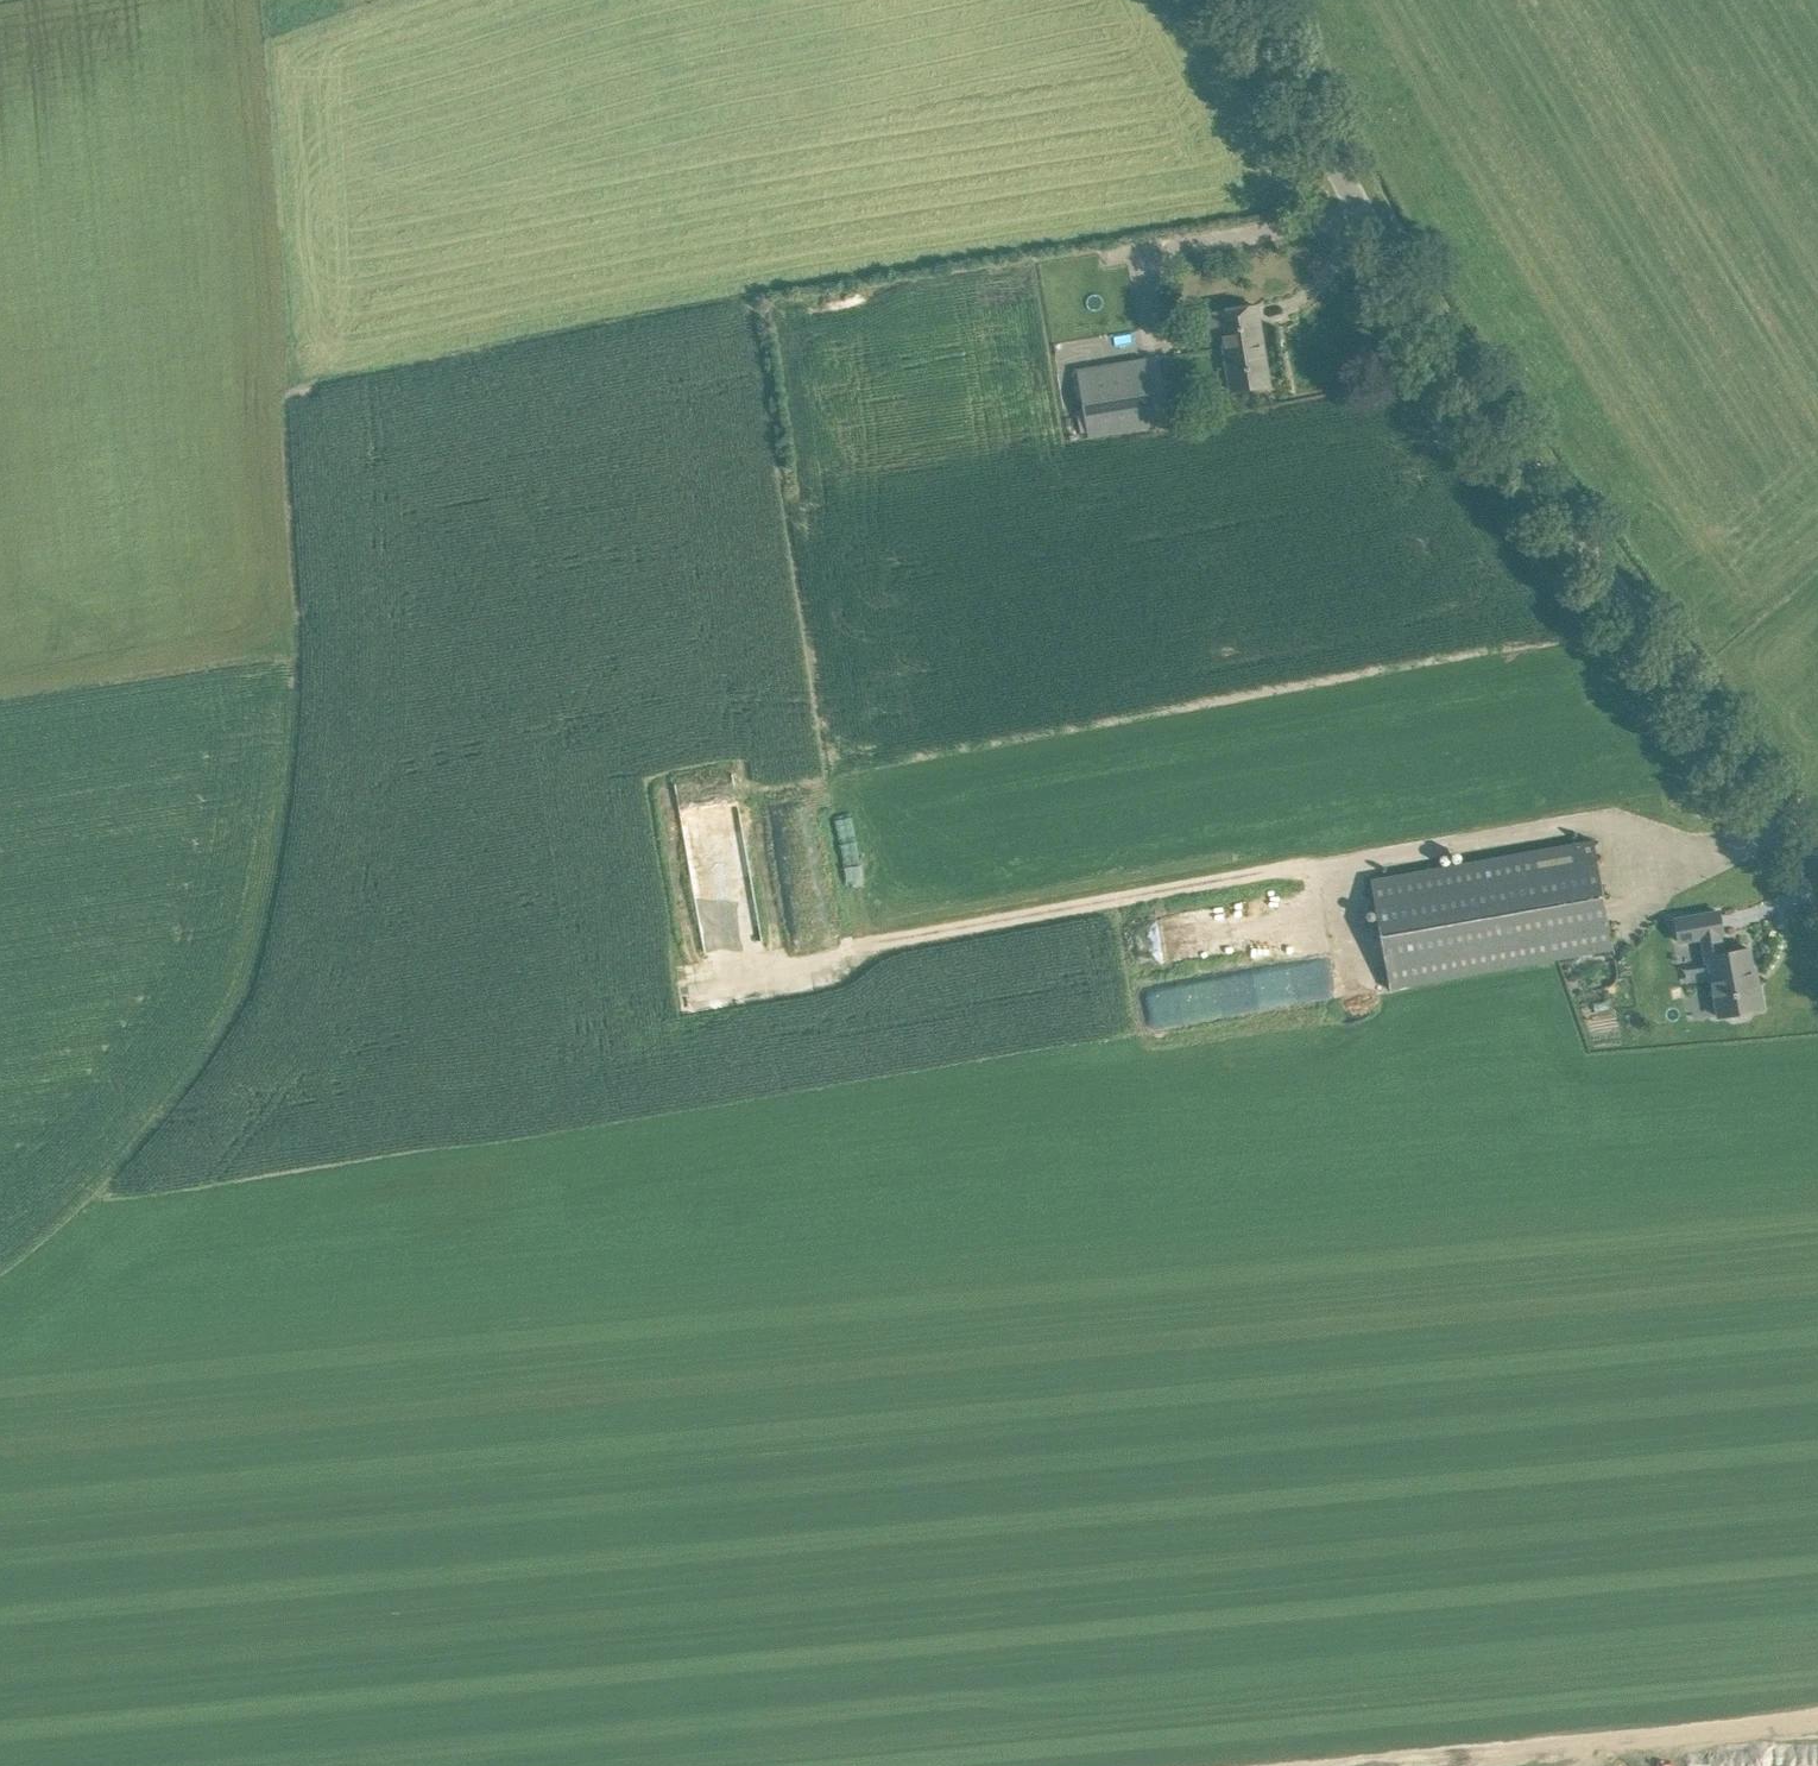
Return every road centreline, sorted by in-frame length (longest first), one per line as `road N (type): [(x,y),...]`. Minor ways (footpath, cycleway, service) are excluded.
road 1 (unclassified): [(1817,868),(1477,400),(1361,213),(1252,0)]

